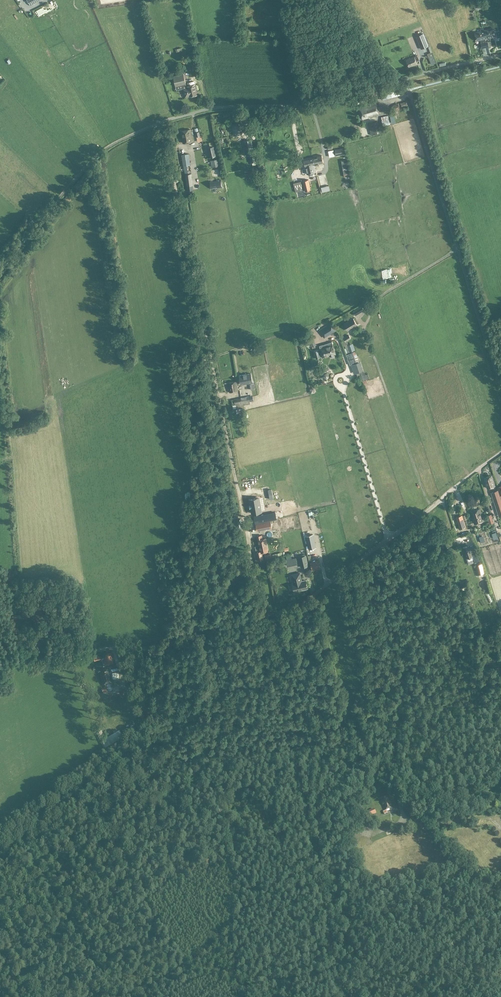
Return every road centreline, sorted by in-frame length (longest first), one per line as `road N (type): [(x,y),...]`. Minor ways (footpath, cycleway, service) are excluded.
road 1 (track): [(261,616),(161,123)]
road 2 (track): [(365,555),(353,609),(395,722),(398,802),(500,912)]
road 3 (track): [(348,996),(331,947),(269,615)]
road 4 (track): [(431,508),(364,327),(388,292),(377,289),(308,329),(289,327)]
road 5 (track): [(269,615),(317,594),(442,498),(466,574)]
road 6 (track): [(261,616),(0,666)]
road 7 (unclassified): [(161,123),(214,108),(314,106),(403,79)]
road 8 (unclassified): [(458,249),(403,79)]
road 9 (track): [(110,996),(38,866)]
road 10 (unclassified): [(500,384),(458,249)]
road 11 (unclassified): [(161,123),(99,154),(56,202)]

